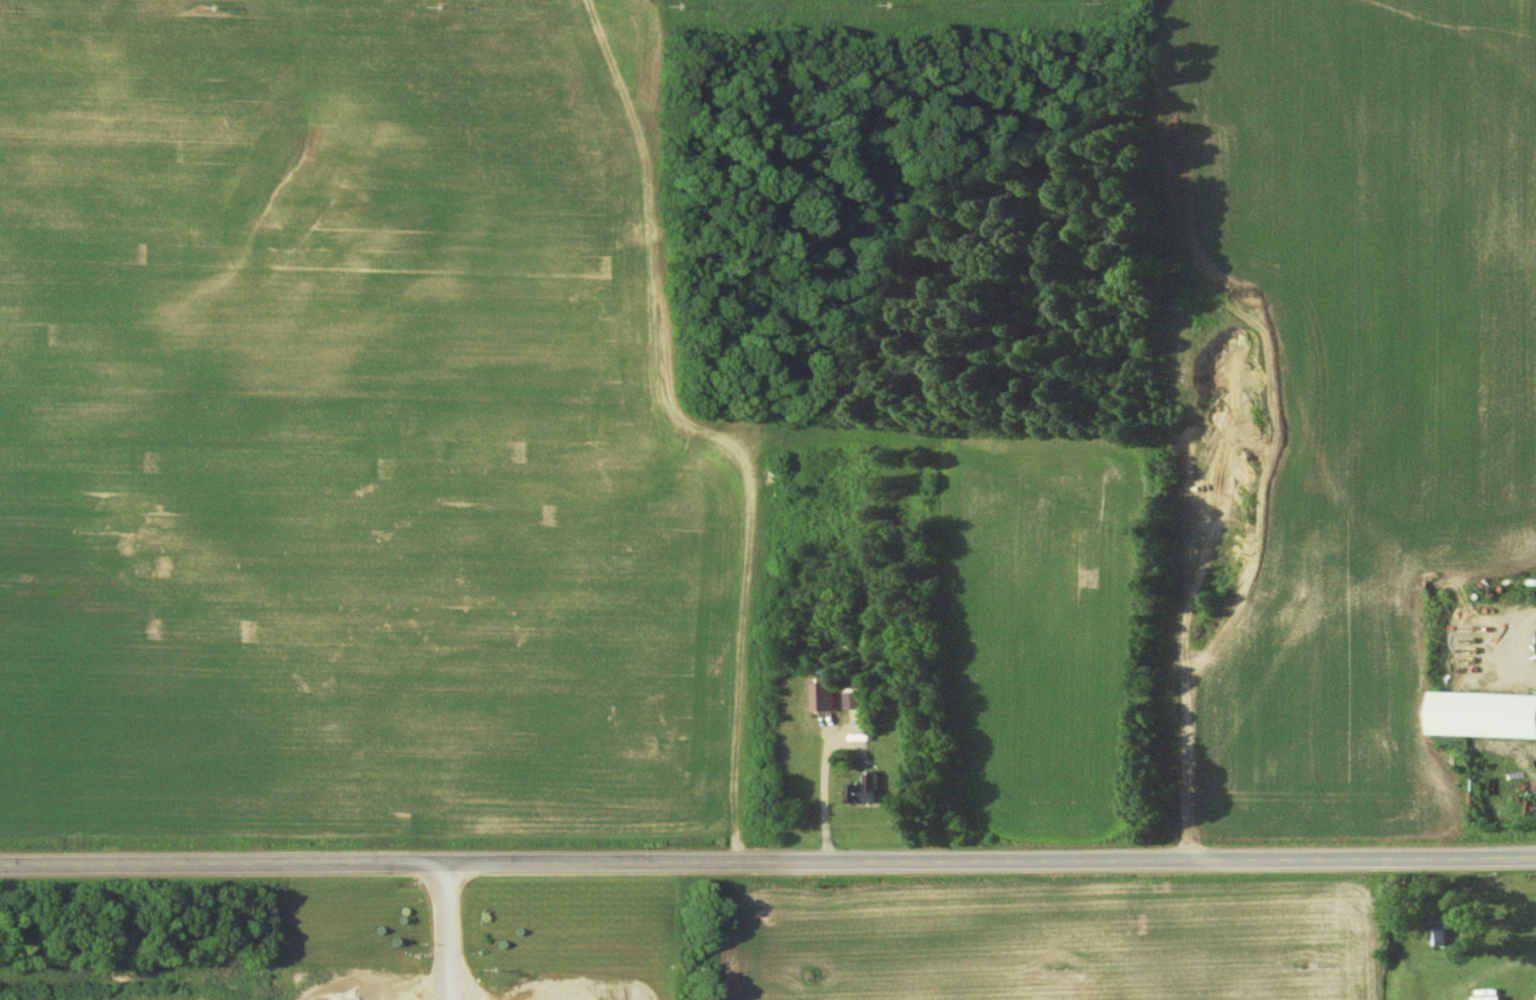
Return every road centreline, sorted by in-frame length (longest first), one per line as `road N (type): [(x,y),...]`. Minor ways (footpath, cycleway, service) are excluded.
road 1 (tertiary): [(0,866),(1535,857)]

